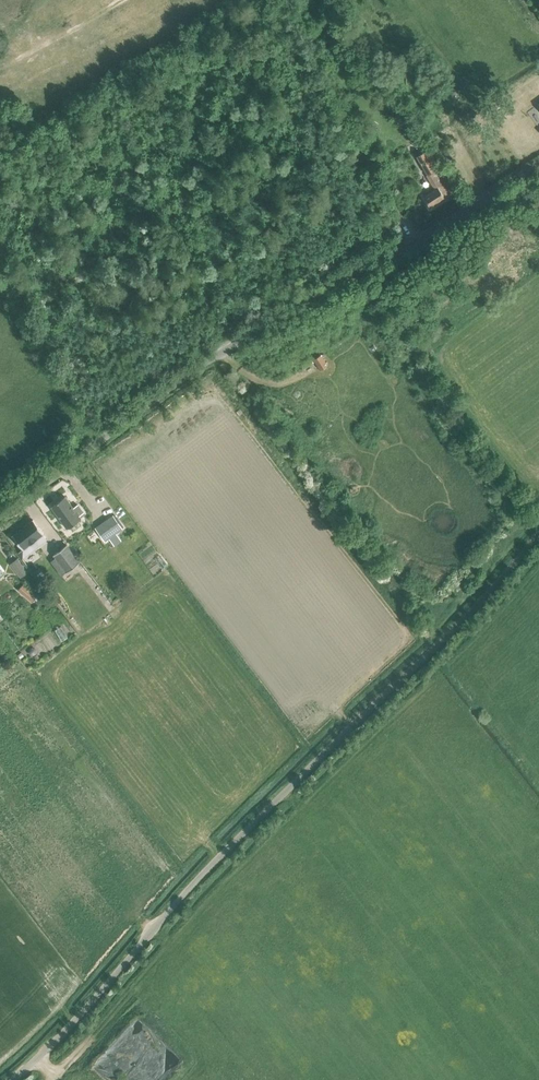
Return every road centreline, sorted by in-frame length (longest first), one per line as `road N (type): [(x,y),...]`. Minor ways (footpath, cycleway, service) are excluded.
road 1 (unclassified): [(11,1079),(538,534)]
road 2 (unclassified): [(0,516),(212,357),(538,163)]
road 3 (track): [(121,0),(0,60)]

